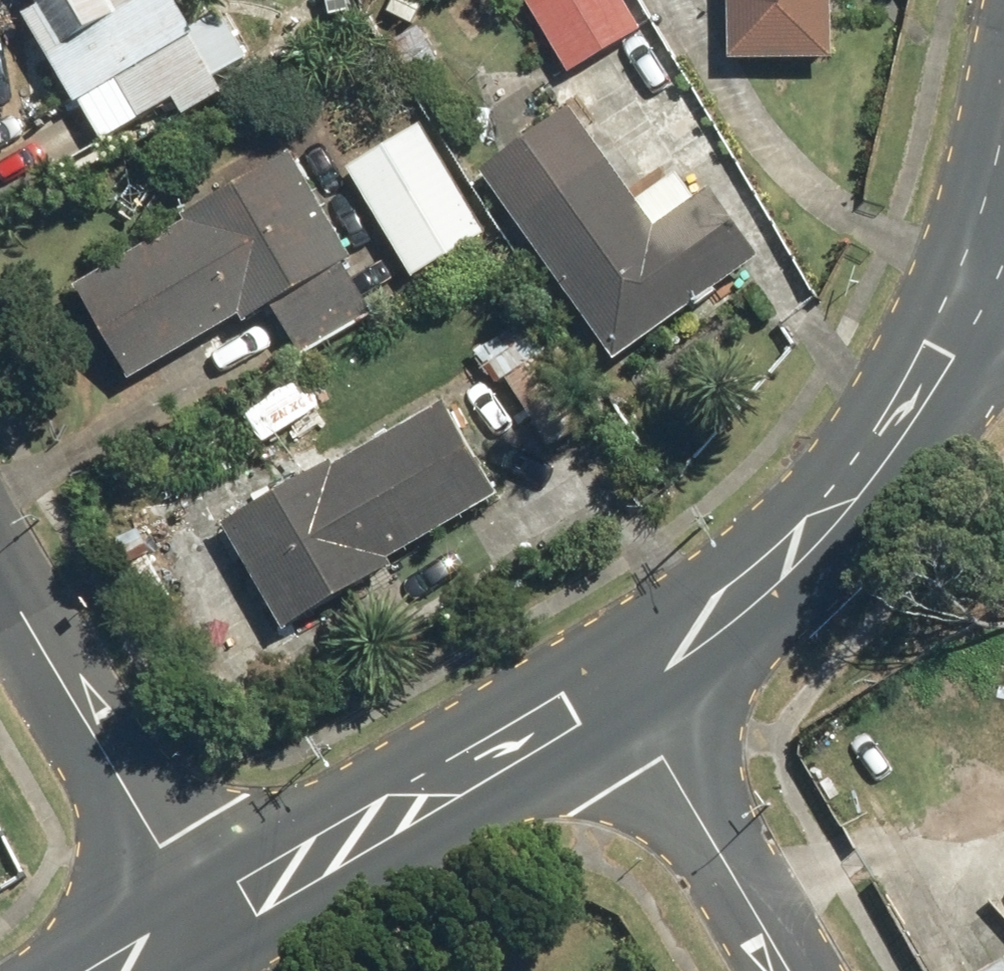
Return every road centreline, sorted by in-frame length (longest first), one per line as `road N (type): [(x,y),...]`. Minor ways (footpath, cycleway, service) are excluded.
road 1 (tertiary): [(619,678),(198,916)]
road 2 (tertiary): [(957,359),(835,522),(738,606),(619,678)]
road 3 (residential): [(0,575),(198,916)]
road 4 (residential): [(796,970),(619,678)]
road 5 (tertiary): [(1003,236),(957,359)]

